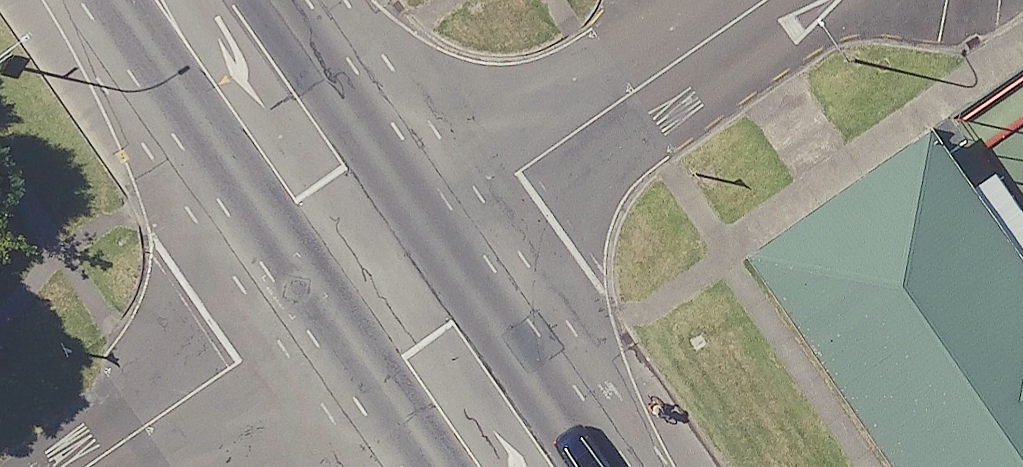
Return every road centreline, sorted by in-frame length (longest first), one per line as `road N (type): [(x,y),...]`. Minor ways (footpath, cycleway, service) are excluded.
road 1 (residential): [(375,272),(774,0)]
road 2 (secondary): [(159,0),(294,205),(375,272)]
road 3 (residential): [(93,466),(375,272)]
road 4 (secondary): [(375,272),(457,328),(556,466)]

